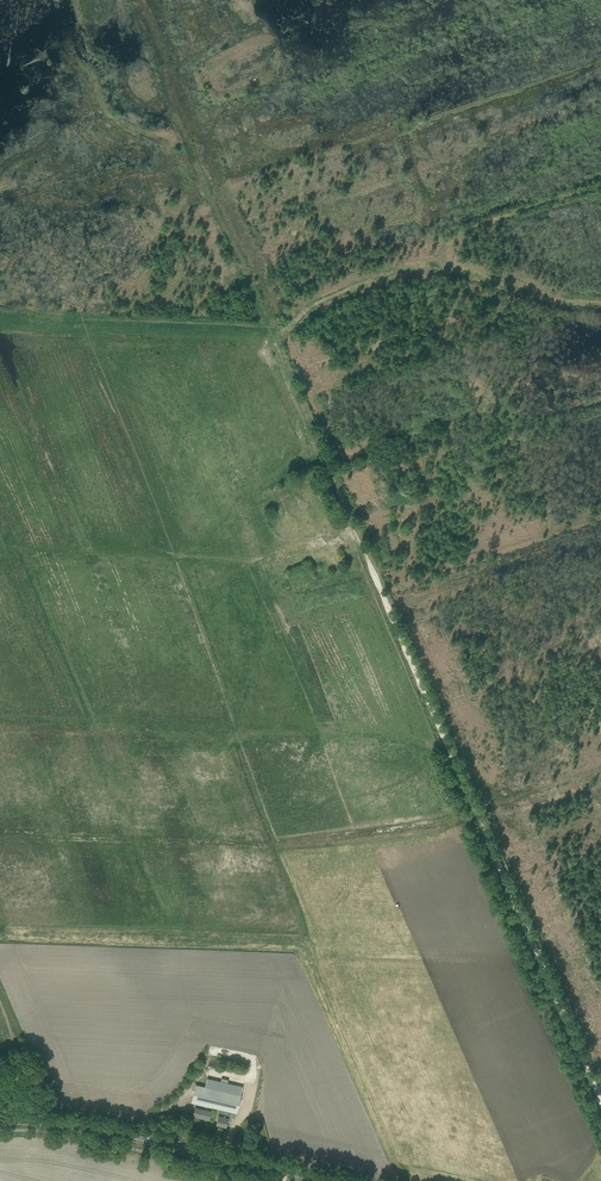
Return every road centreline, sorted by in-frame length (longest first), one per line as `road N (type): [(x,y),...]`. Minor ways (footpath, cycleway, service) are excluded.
road 1 (unclassified): [(600,1103),(281,356)]
road 2 (track): [(206,188),(388,125),(401,128),(425,197),(438,206),(481,200),(548,163)]
road 3 (track): [(281,356),(186,144),(135,0)]
road 4 (tertiary): [(329,1180),(149,1138),(0,1121)]

